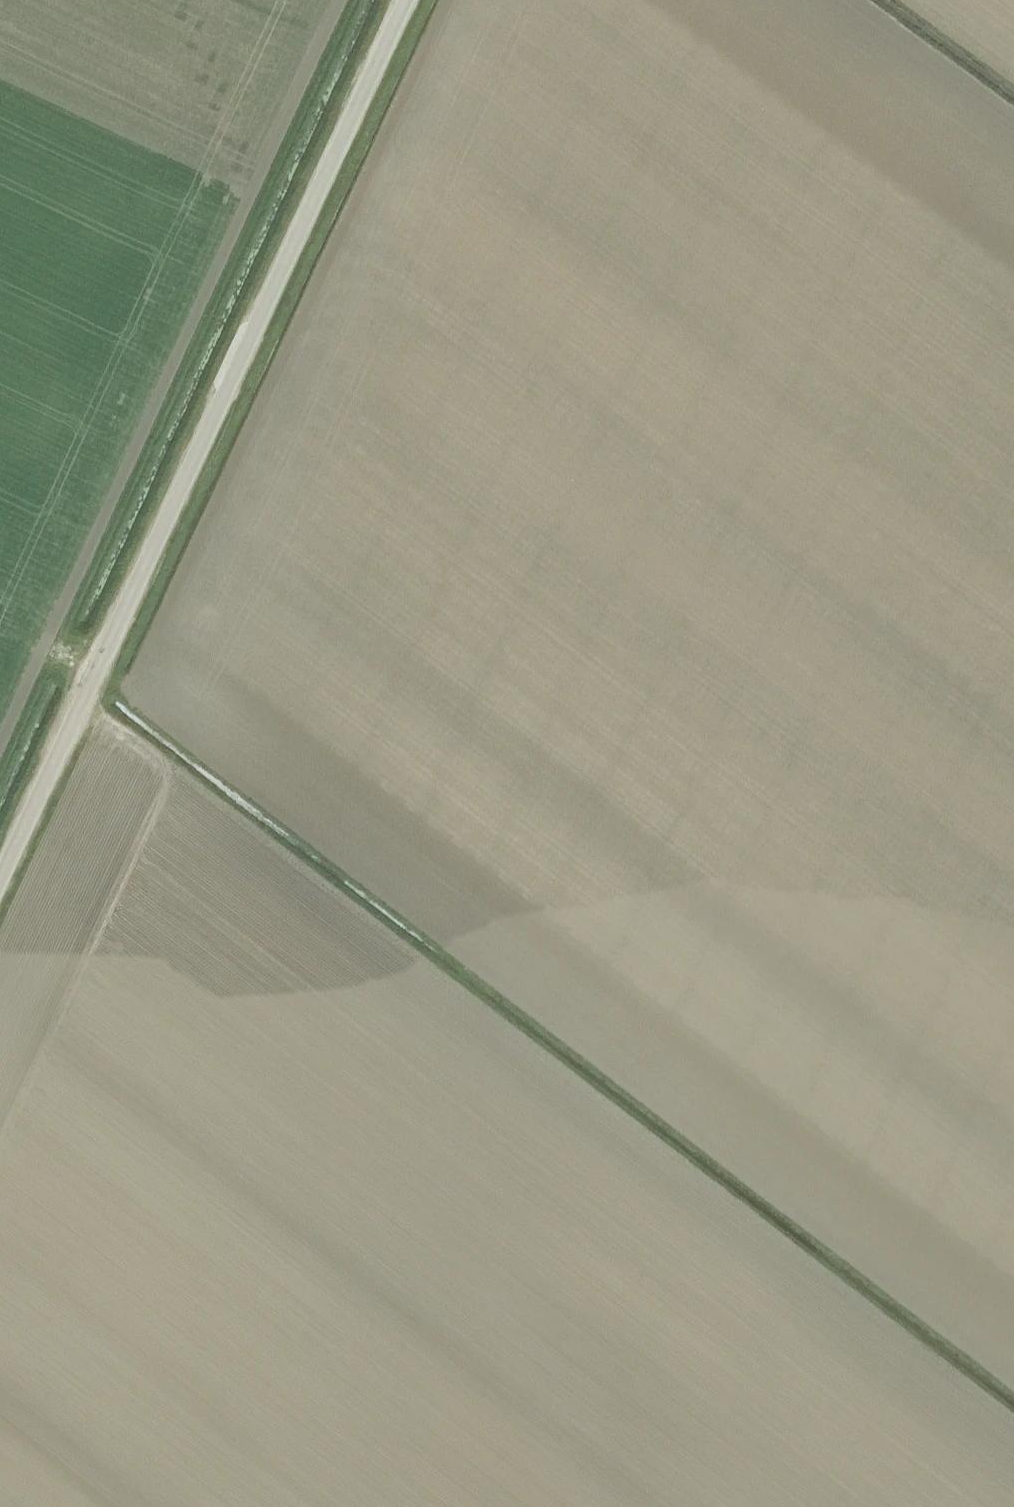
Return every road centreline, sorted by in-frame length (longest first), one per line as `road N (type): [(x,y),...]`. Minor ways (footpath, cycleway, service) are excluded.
road 1 (unclassified): [(0,880),(406,0)]

